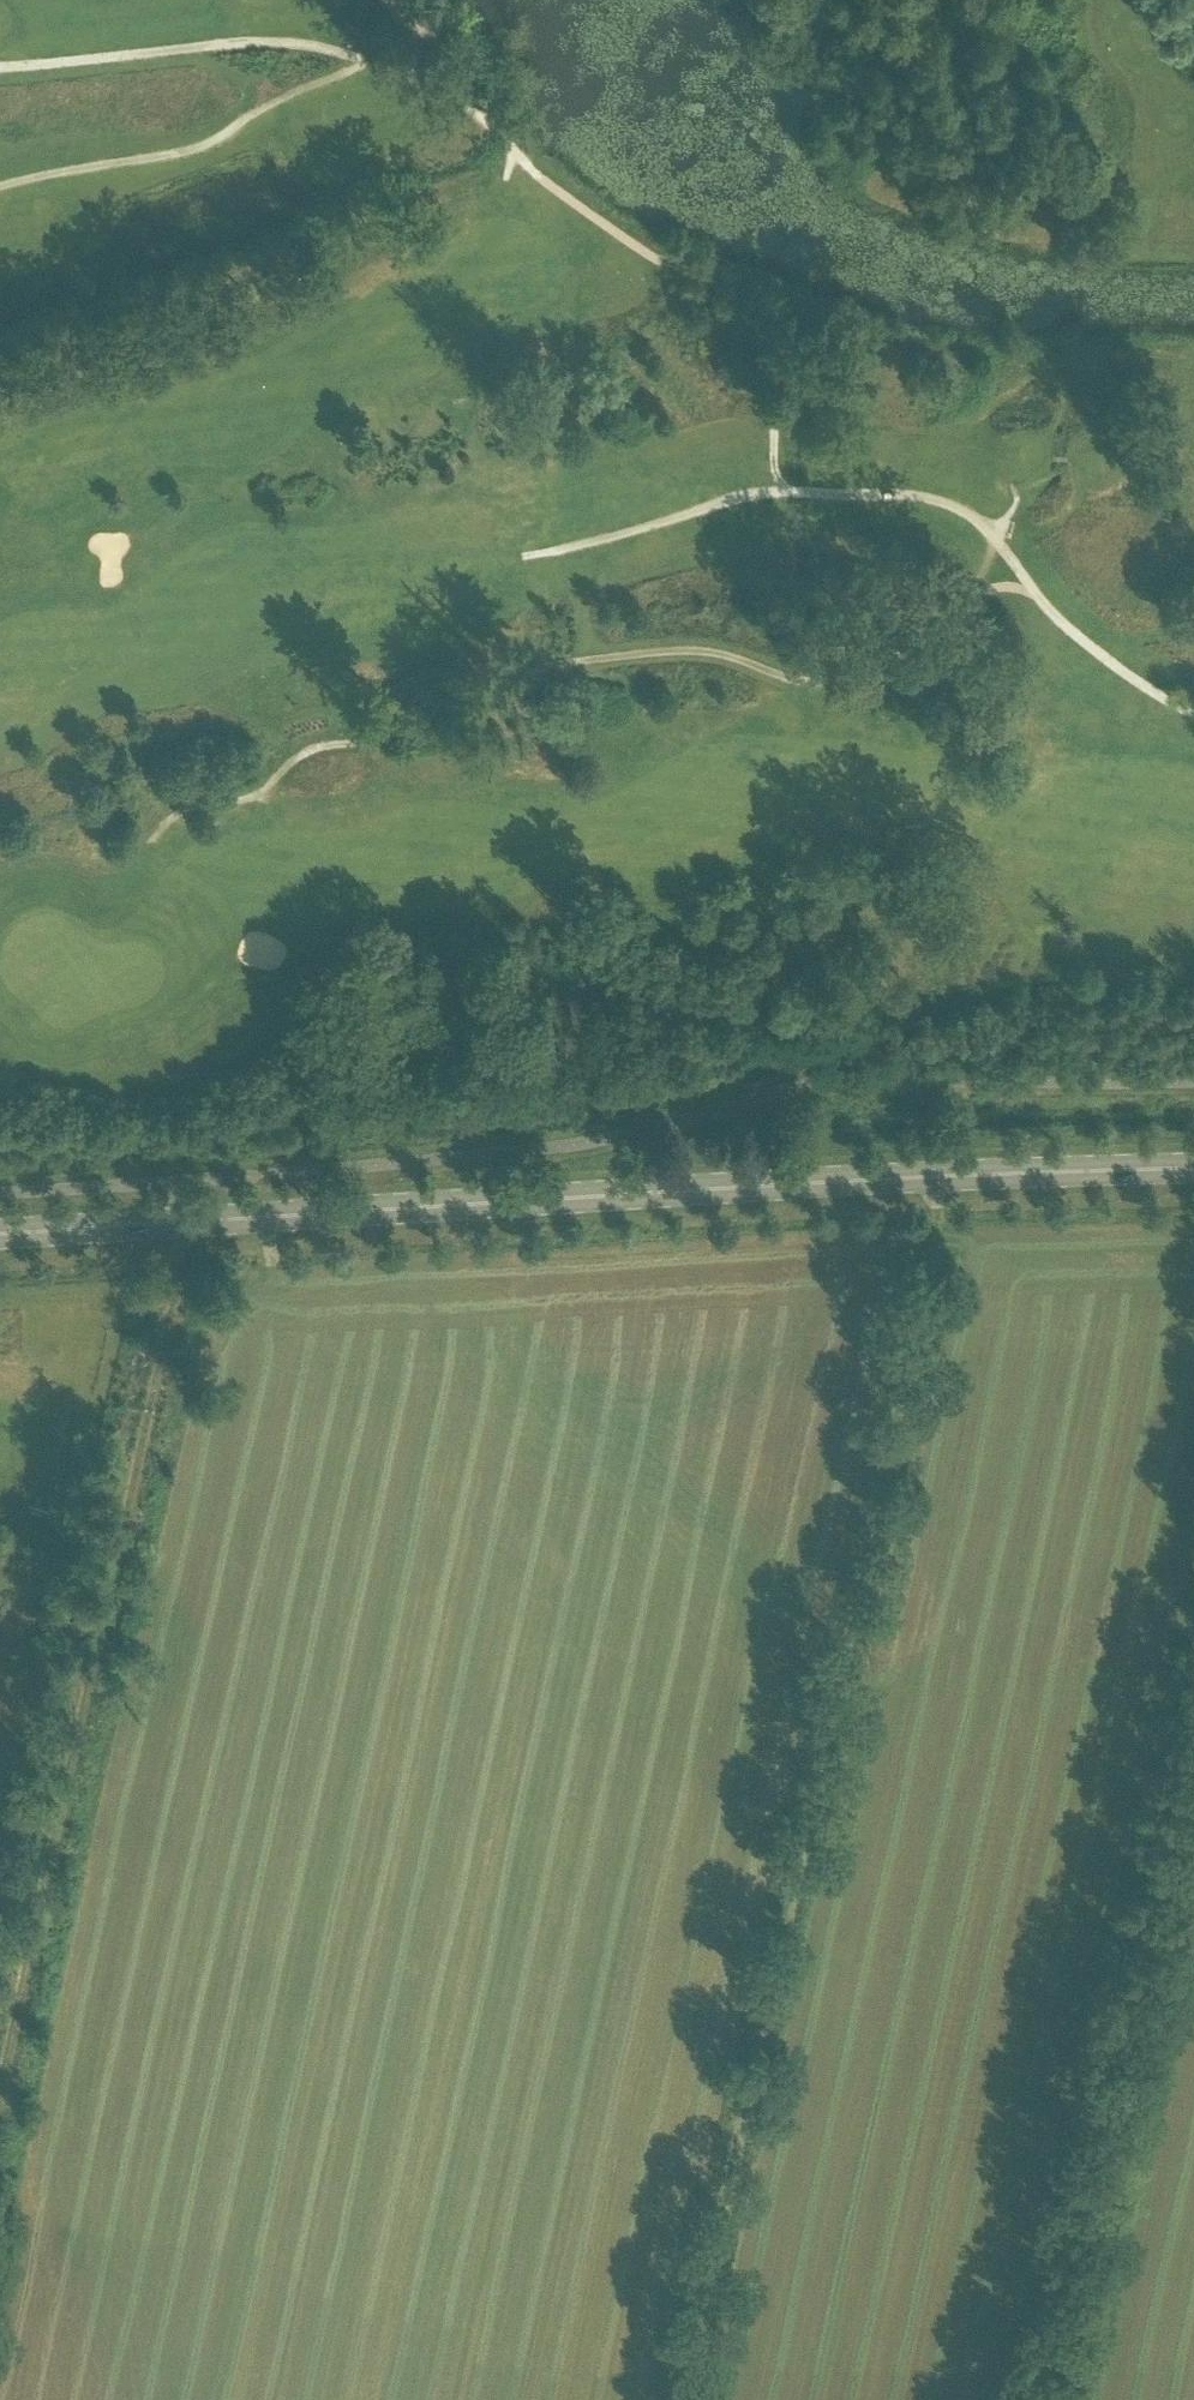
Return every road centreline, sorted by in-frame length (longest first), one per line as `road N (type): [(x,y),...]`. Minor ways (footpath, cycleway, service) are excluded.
road 1 (track): [(677,2399),(943,1180)]
road 2 (secondary): [(0,1235),(834,1184),(1193,1172)]
road 3 (track): [(0,2014),(165,1225)]

